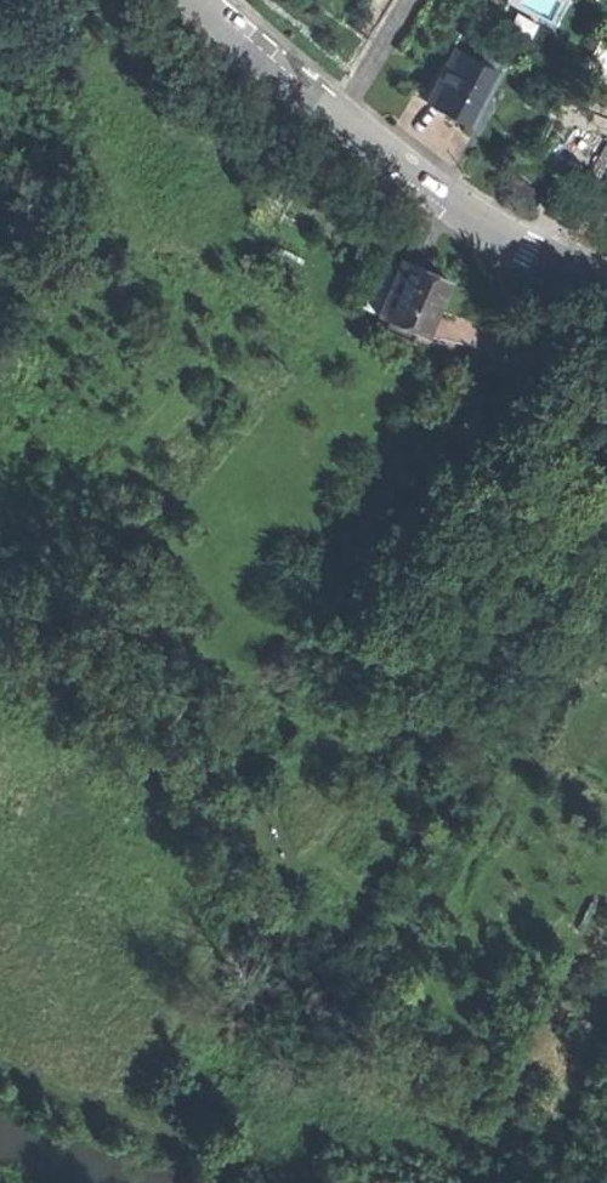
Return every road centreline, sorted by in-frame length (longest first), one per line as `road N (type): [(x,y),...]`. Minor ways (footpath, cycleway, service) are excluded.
road 1 (tertiary): [(185,0),(325,141),(606,317)]
road 2 (track): [(294,1182),(0,1051)]

